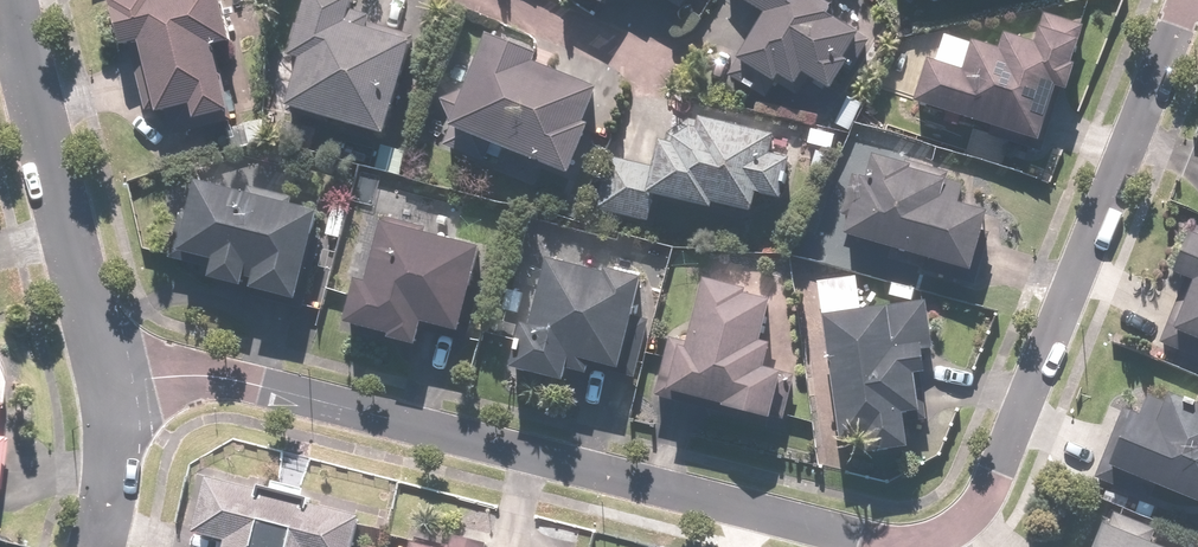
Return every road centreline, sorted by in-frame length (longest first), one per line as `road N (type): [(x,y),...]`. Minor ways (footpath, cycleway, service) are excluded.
road 1 (residential): [(1185,0),(1000,473),(962,524),(924,541),(877,542),(247,382),(187,378),(111,390)]
road 2 (residential): [(13,0),(111,390)]
road 3 (residential): [(111,390),(116,429),(95,546)]

